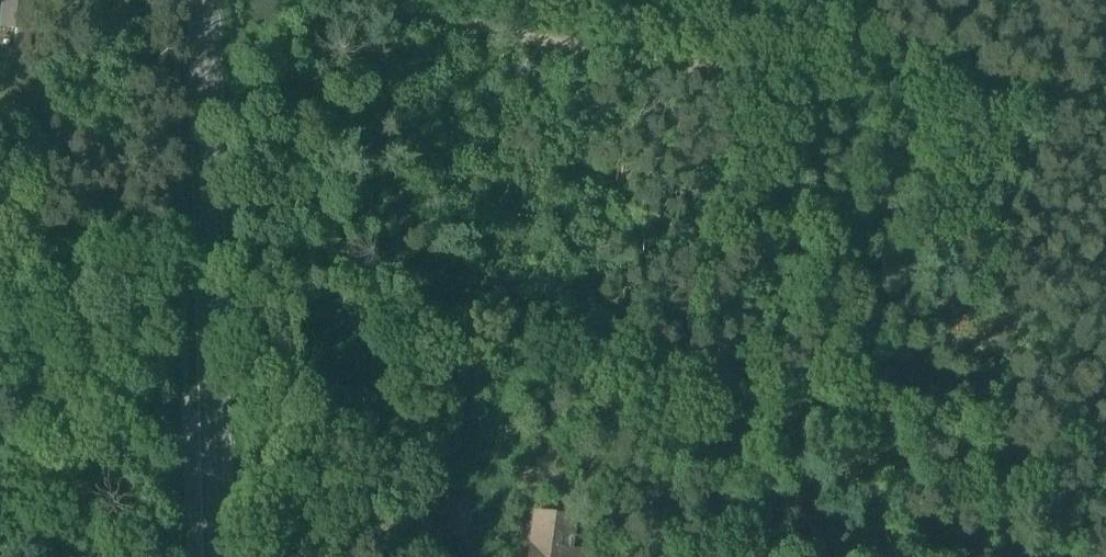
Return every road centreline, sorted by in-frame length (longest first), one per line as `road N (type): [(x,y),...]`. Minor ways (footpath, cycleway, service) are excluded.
road 1 (track): [(1105,457),(210,297)]
road 2 (track): [(462,0),(1105,119)]
road 3 (secondary): [(205,0),(217,556)]

